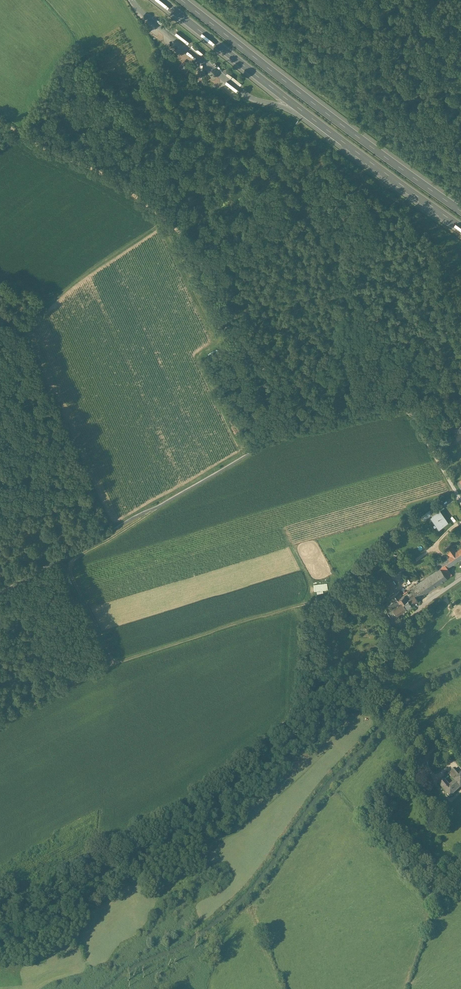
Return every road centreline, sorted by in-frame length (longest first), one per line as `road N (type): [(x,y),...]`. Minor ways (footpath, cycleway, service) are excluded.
road 1 (track): [(393,410),(274,376),(186,245),(113,182),(0,120)]
road 2 (track): [(0,928),(228,792),(381,657),(399,628)]
road 3 (track): [(393,410),(279,438),(0,595)]
road 4 (motorway): [(460,212),(178,0)]
road 5 (track): [(77,676),(353,587),(399,628)]
road 6 (motorway): [(160,0),(312,119)]
road 7 (motorway): [(312,119),(460,227)]

